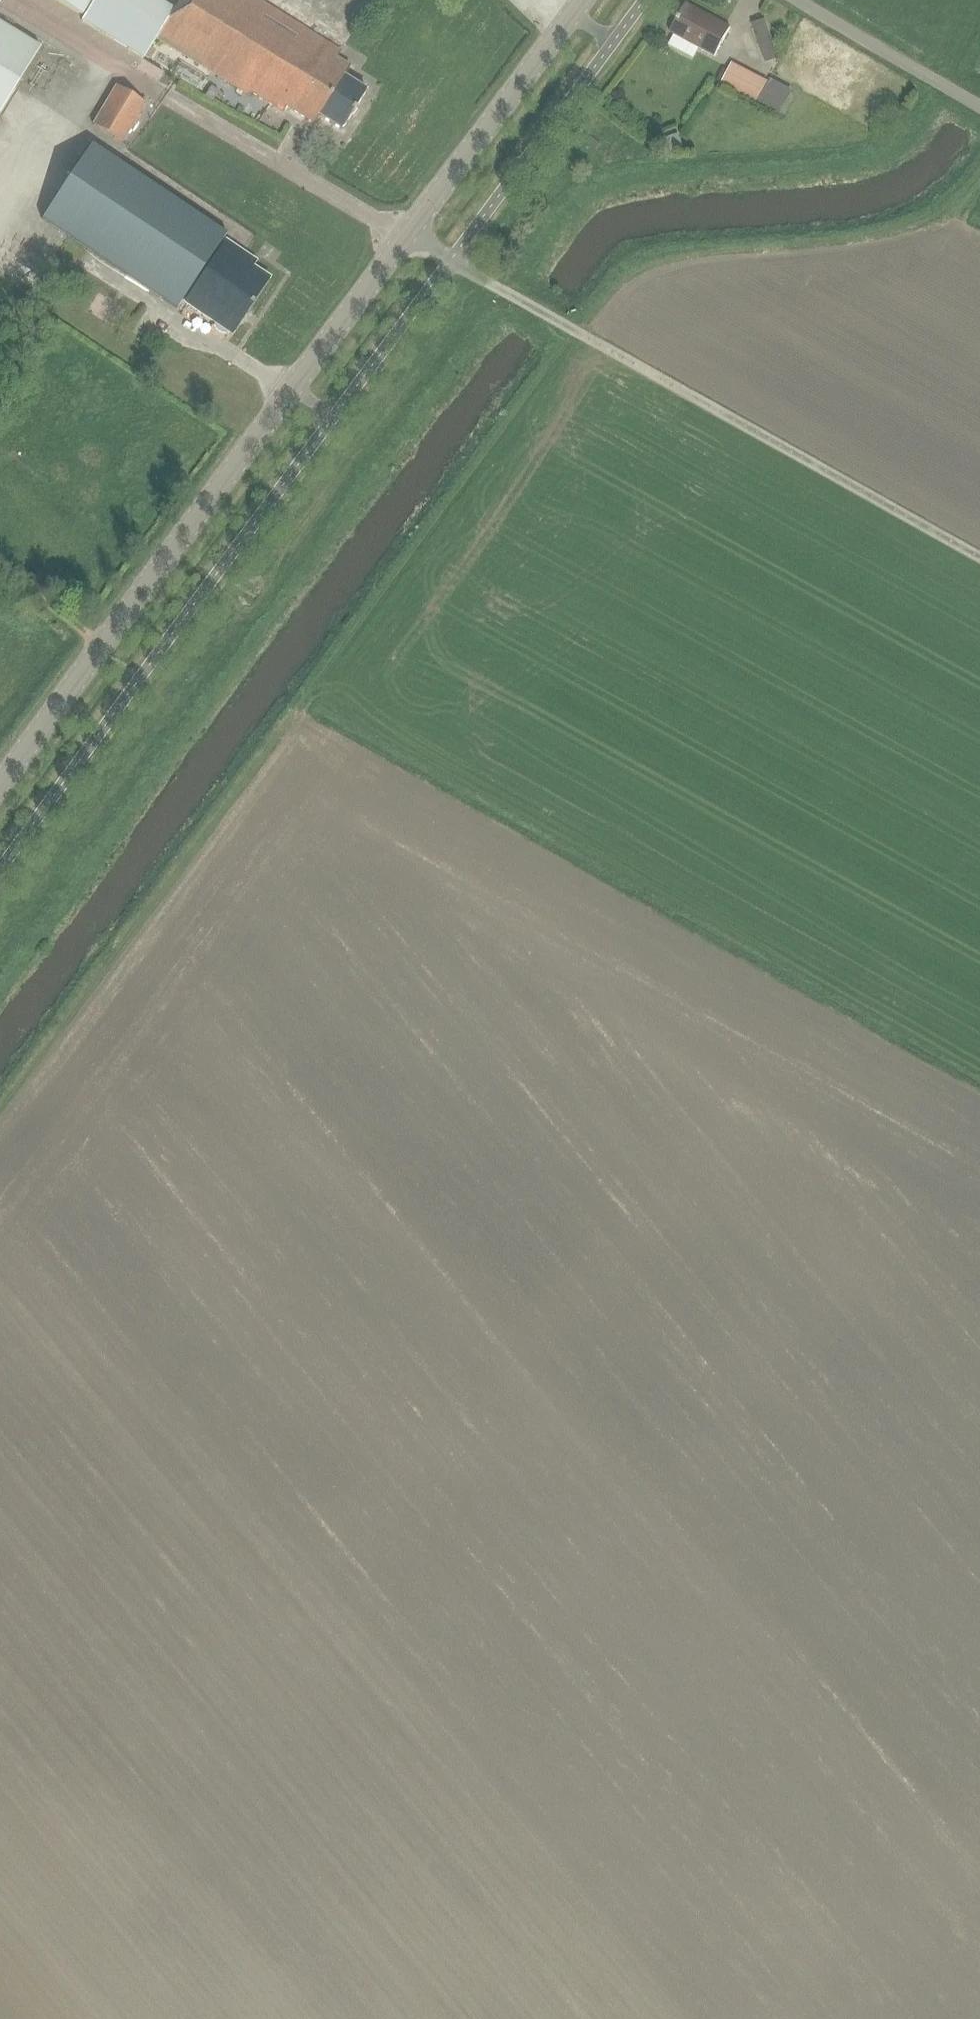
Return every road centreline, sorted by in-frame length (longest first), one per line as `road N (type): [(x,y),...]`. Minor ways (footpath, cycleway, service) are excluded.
road 1 (secondary): [(0,790),(583,0)]
road 2 (unclassified): [(979,108),(796,0)]

